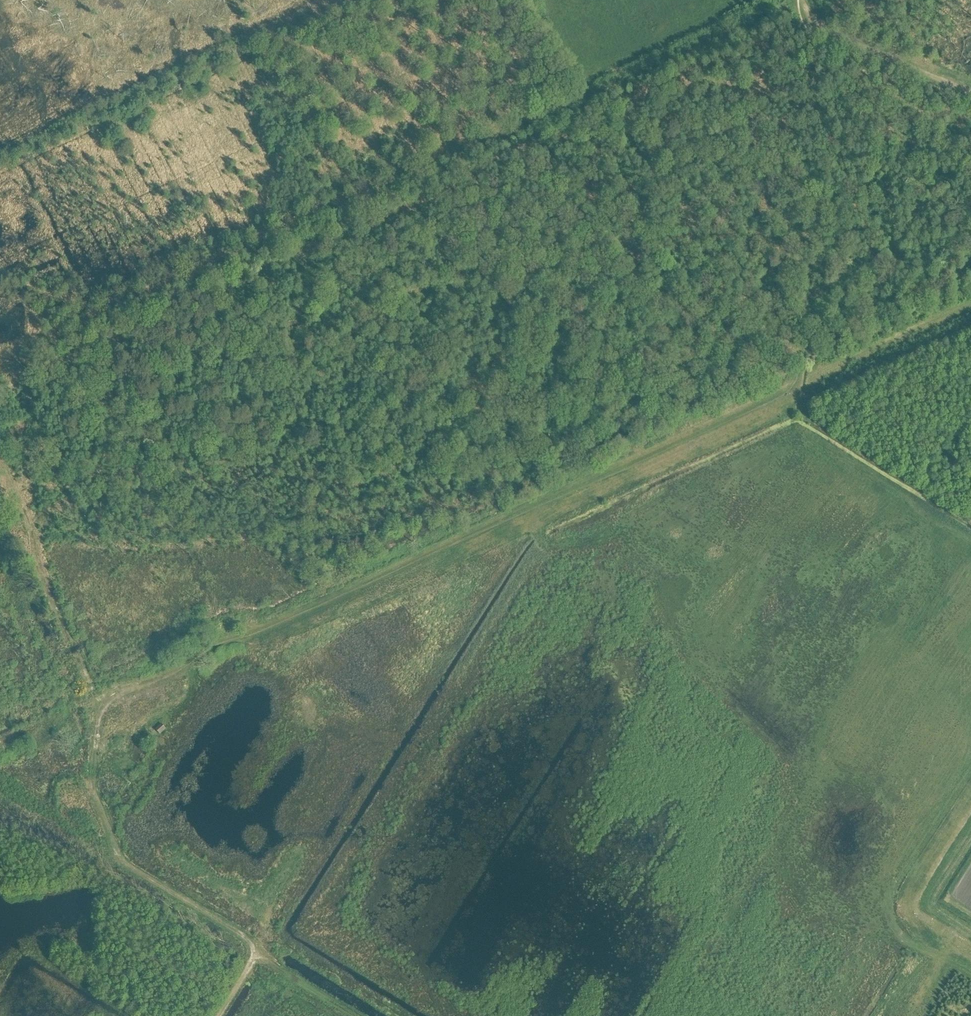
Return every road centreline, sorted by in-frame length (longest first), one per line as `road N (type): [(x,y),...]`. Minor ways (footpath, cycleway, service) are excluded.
road 1 (track): [(793,387),(107,703),(93,771),(120,858),(253,947),(252,963),(219,1015)]
road 2 (track): [(70,640),(0,453)]
road 3 (track): [(970,92),(830,31),(801,0)]
road 4 (track): [(970,833),(931,901),(970,935)]

